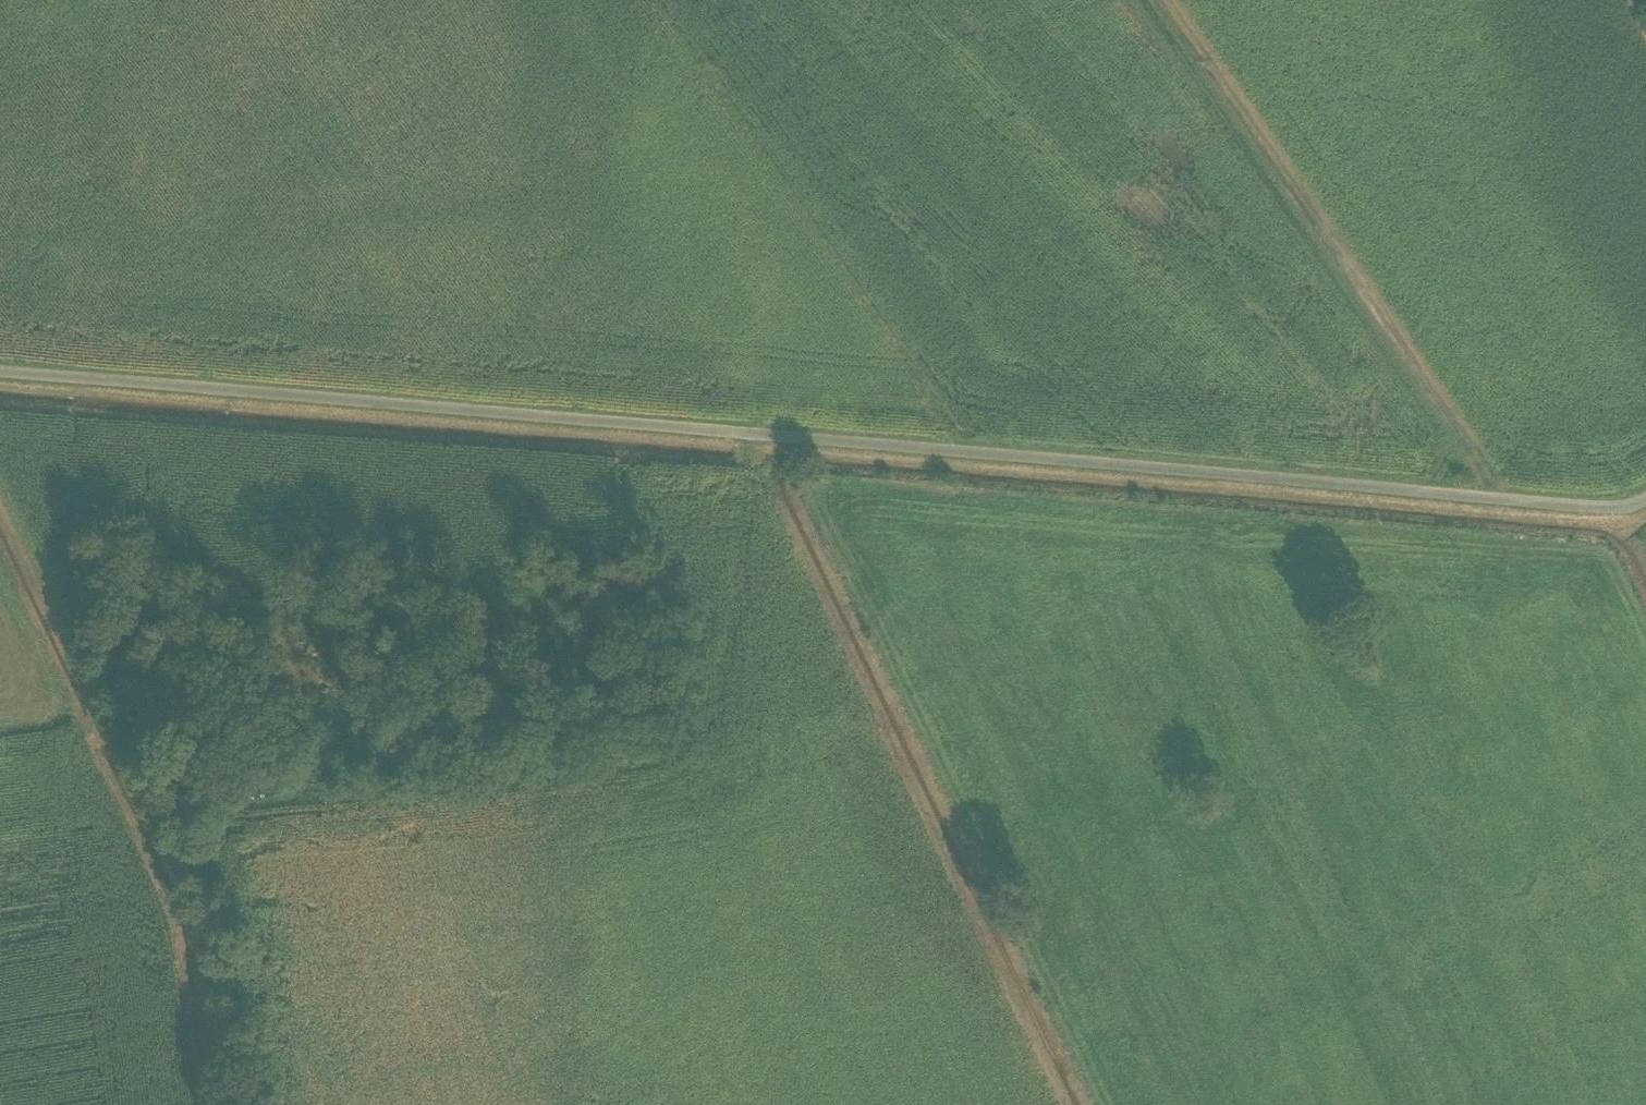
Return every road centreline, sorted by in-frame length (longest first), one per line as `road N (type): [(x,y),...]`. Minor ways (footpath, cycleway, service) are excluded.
road 1 (unclassified): [(0,372),(1630,513),(1645,500)]
road 2 (track): [(0,480),(206,913),(232,1104)]

